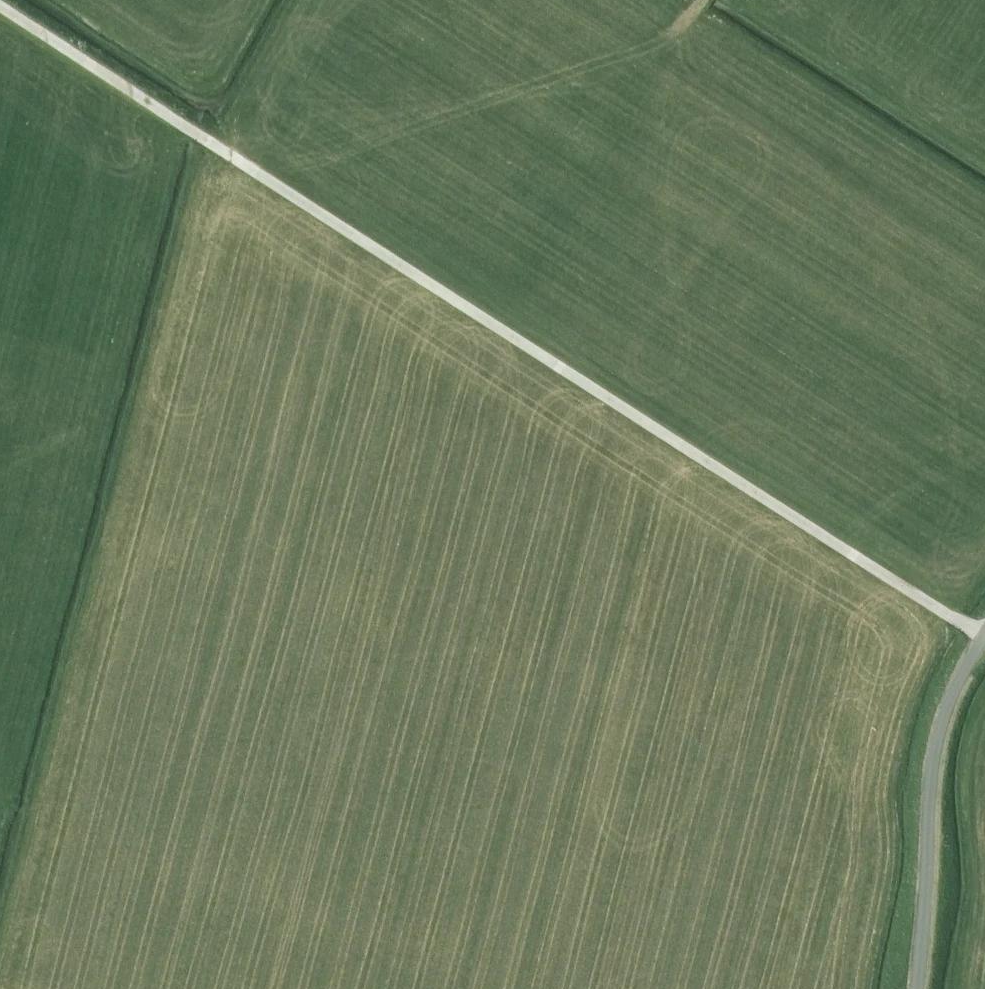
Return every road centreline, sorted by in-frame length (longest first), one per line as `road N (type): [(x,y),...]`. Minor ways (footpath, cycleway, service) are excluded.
road 1 (unclassified): [(916,988),(941,725),(984,634)]

